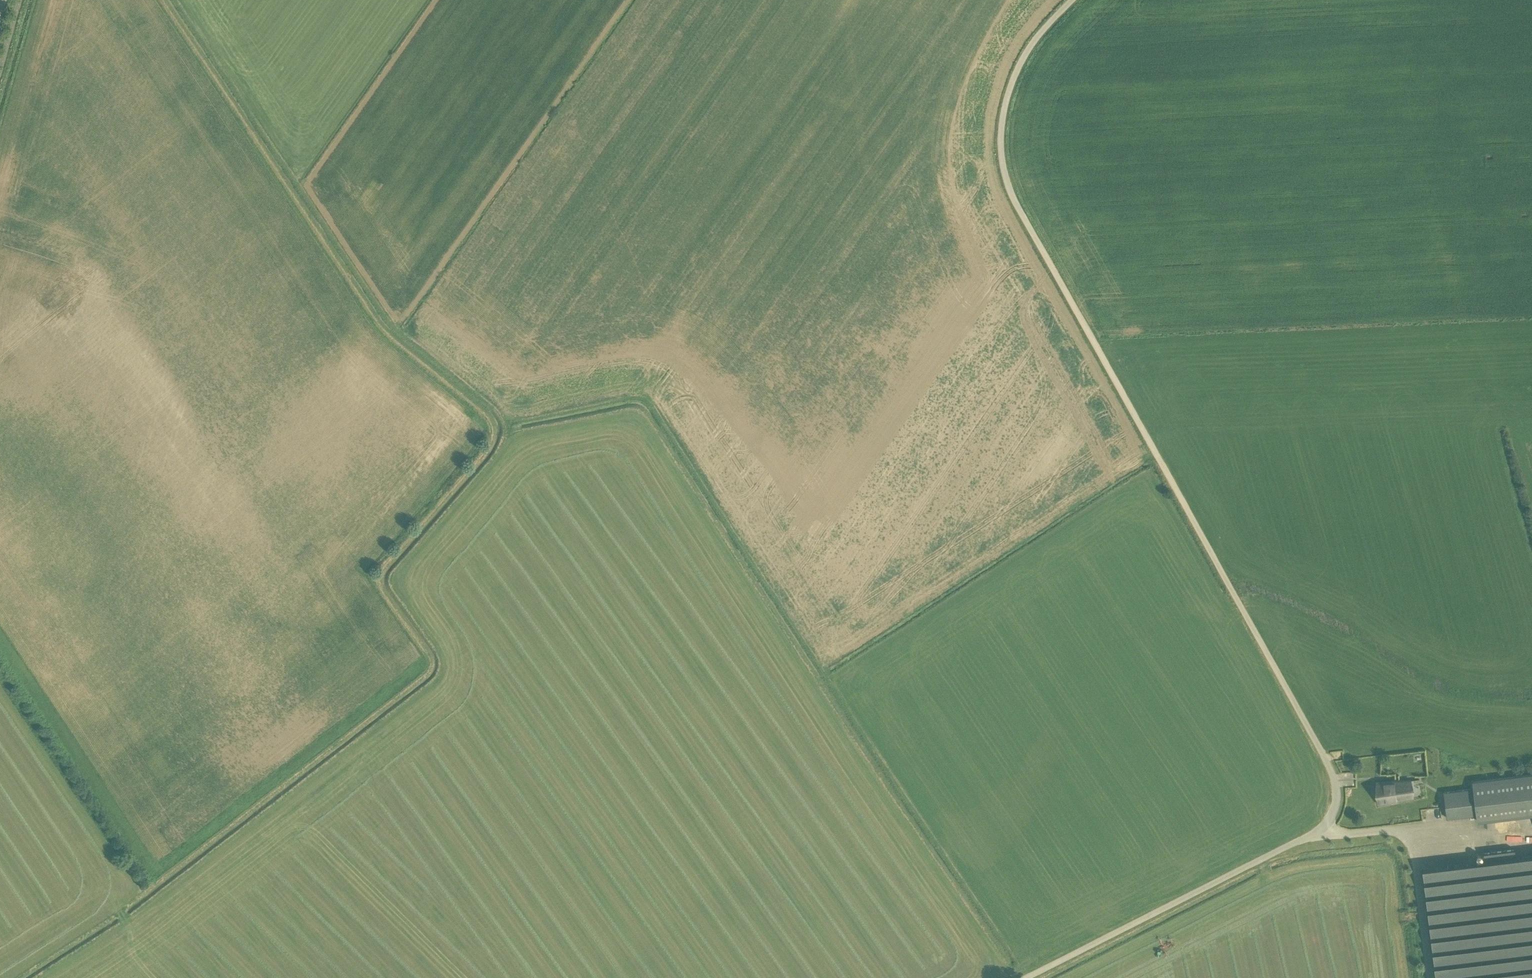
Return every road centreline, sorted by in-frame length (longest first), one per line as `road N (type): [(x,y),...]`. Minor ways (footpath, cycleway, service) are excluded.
road 1 (unclassified): [(1023,977),(1303,838),(1329,819),(1337,795),(1331,768),(1014,196),(1001,153),(1004,109),(1029,48),(1075,0)]

